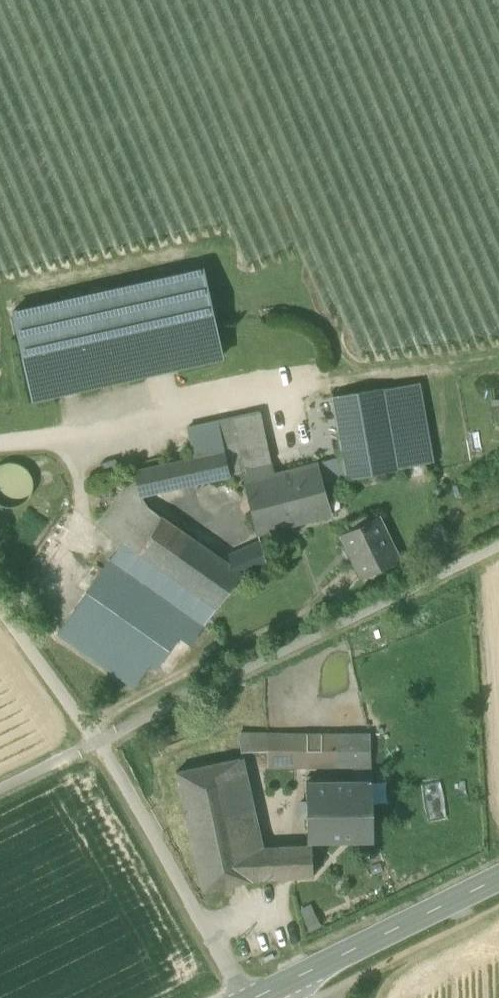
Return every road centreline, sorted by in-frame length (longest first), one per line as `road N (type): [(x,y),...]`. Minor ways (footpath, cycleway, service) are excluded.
road 1 (residential): [(0,603),(99,743),(233,997)]
road 2 (secondary): [(498,882),(262,997)]

